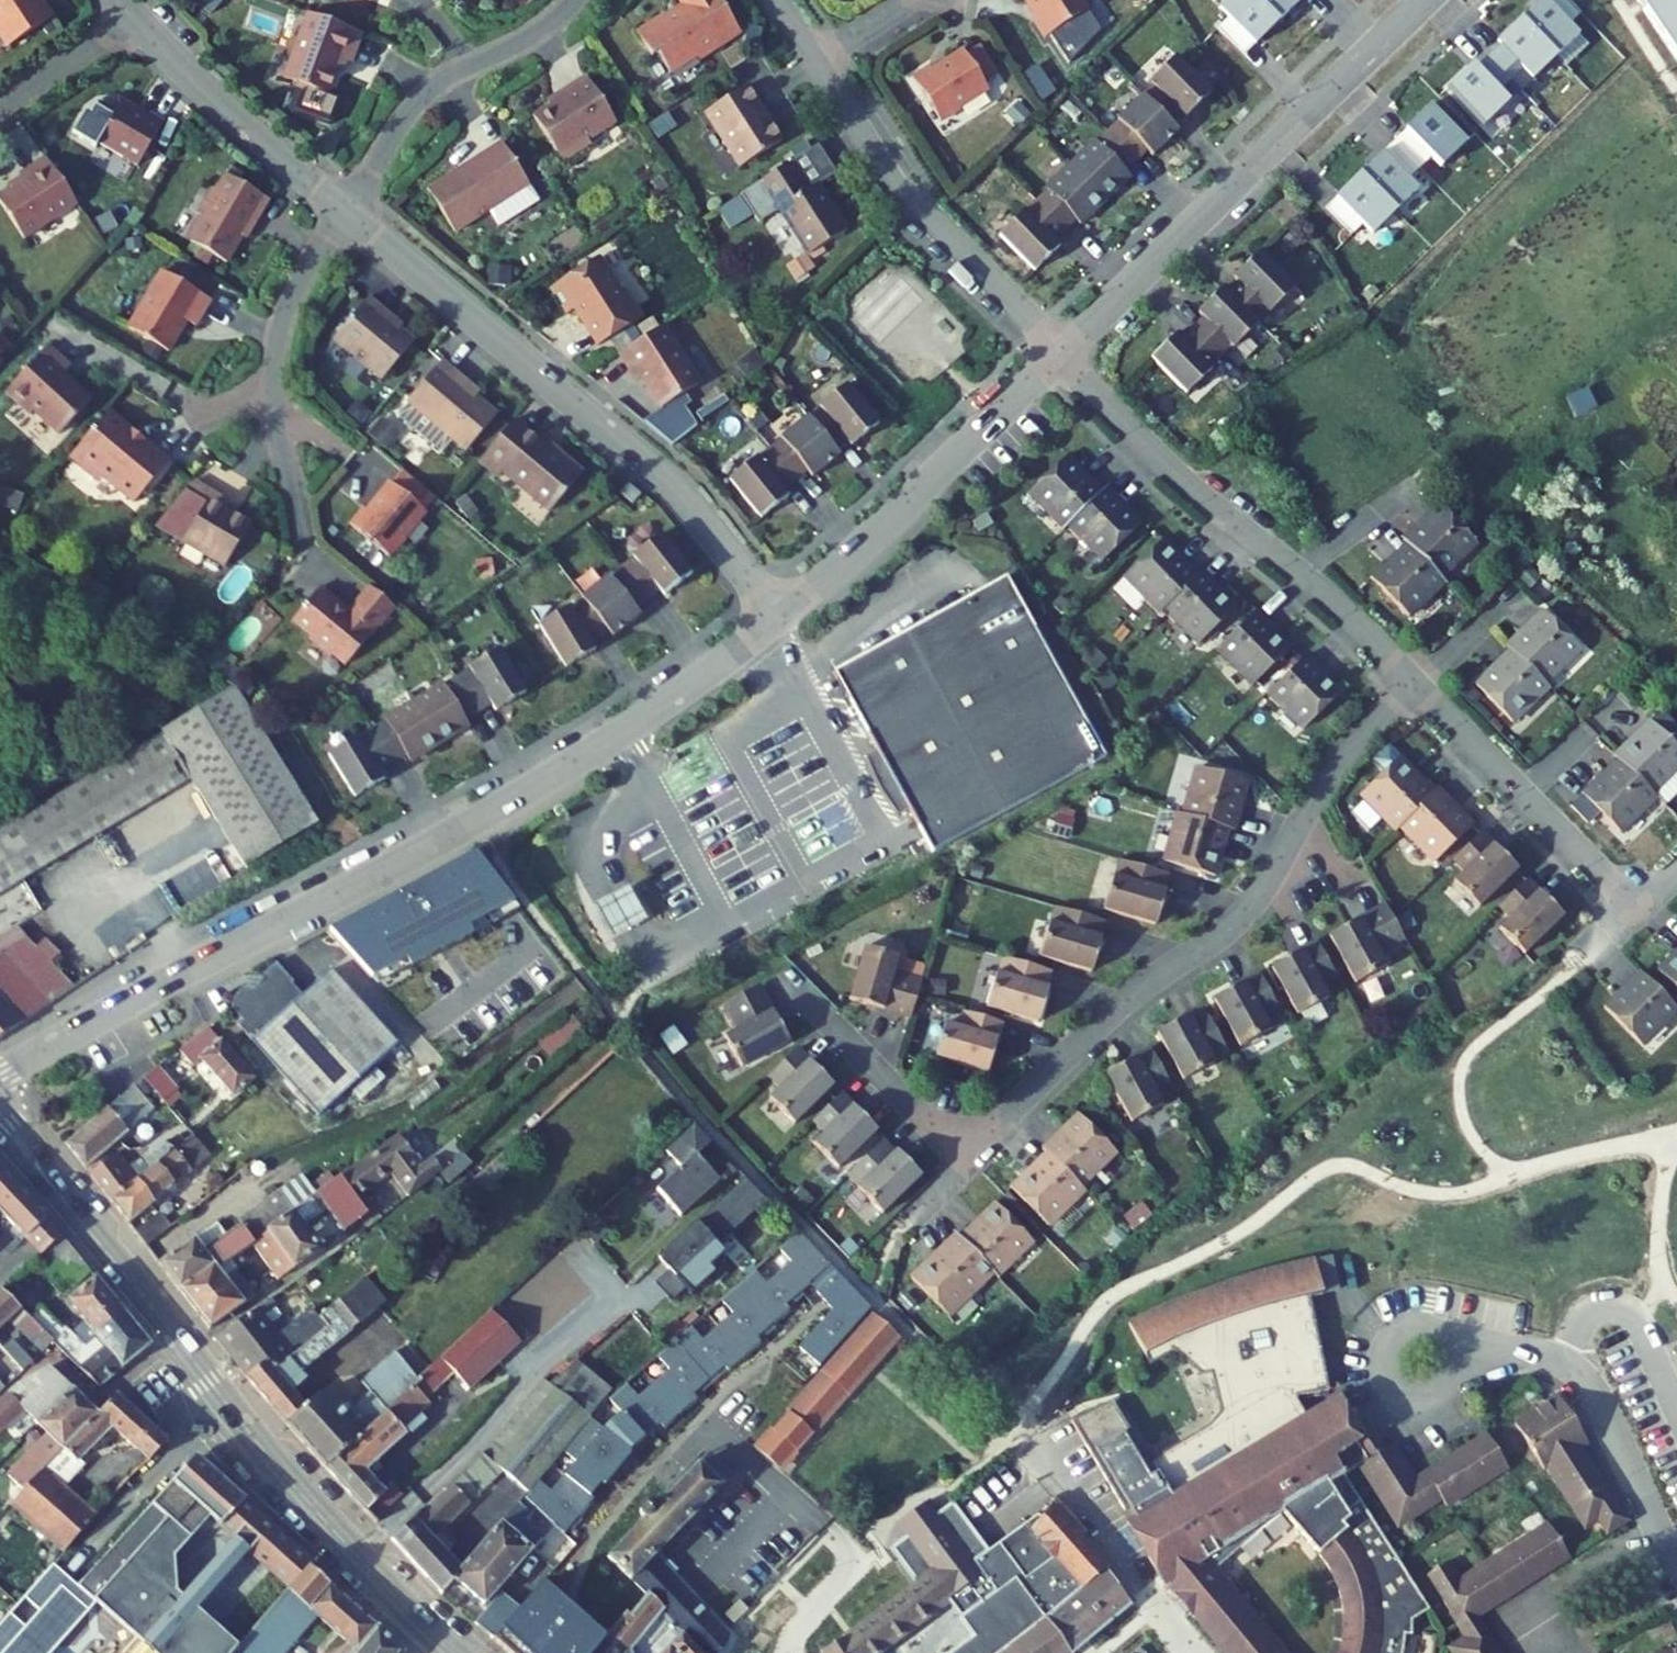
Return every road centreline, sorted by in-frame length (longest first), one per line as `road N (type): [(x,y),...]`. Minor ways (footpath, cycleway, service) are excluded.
road 1 (residential): [(781,616),(621,731),(465,829),(0,1075)]
road 2 (residential): [(781,616),(670,483),(342,212),(188,76),(119,0)]
road 3 (secondary): [(0,1120),(266,1453),(453,1652)]
road 4 (residential): [(1424,0),(1058,352)]
road 5 (residential): [(777,0),(890,174),(1058,352)]
road 6 (residential): [(1058,352),(781,616)]
road 7 (residential): [(1058,352),(1167,464),(1302,575)]
road 8 (residential): [(1676,1565),(1585,1375),(1552,1355),(1490,1342)]
road 9 (residential): [(1490,1342),(1423,1324),(1390,1340),(1385,1358),(1388,1380),(1403,1395),(1424,1396),(1465,1367)]
road 10 (residential): [(1411,683),(1525,795)]
road 11 (residential): [(1525,795),(1636,907)]
road 12 (residential): [(1302,575),(1411,683)]
road 13 (residential): [(1500,601),(1411,683)]

